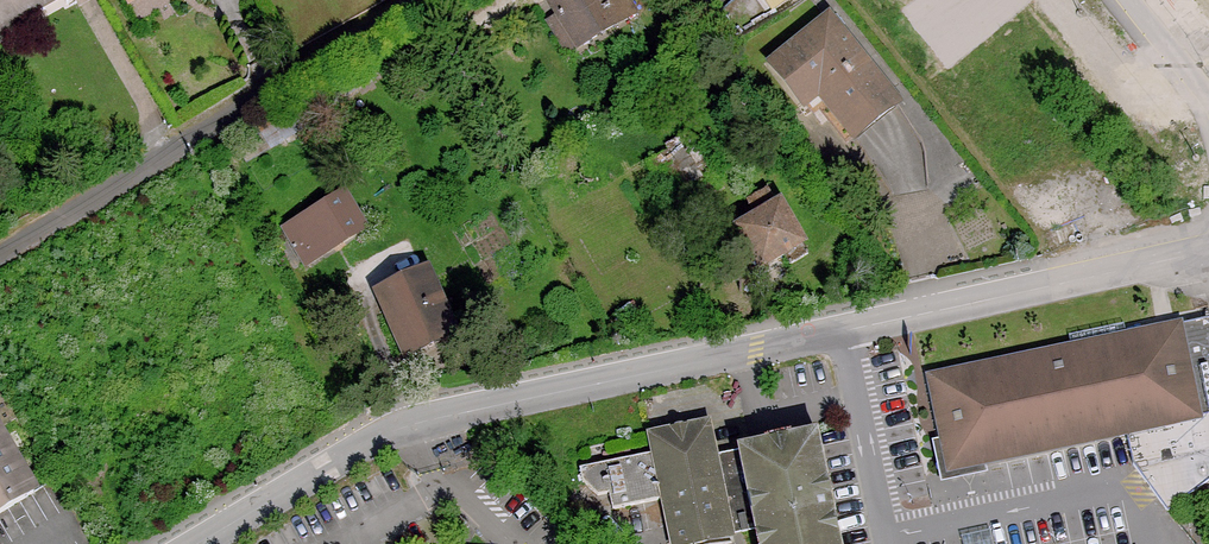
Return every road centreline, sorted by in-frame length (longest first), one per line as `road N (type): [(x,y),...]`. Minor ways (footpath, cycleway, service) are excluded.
road 1 (residential): [(190,543),(420,422),(1208,248)]
road 2 (residential): [(0,255),(426,0)]
road 3 (unclassified): [(1208,105),(1123,0)]

